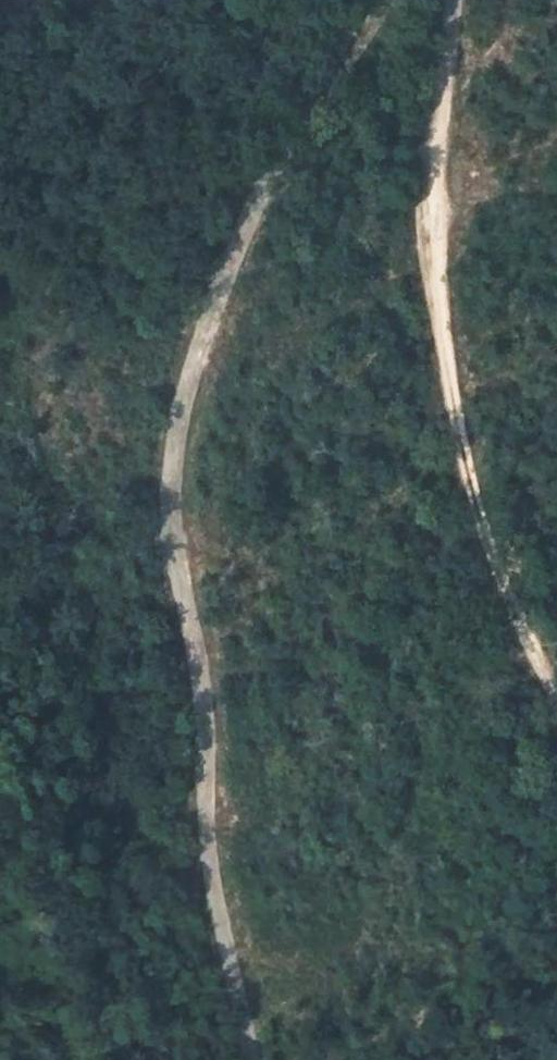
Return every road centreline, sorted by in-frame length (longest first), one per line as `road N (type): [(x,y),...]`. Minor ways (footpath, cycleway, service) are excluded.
road 1 (track): [(255,1059),(219,873),(175,512),(181,428),(254,224),(377,0)]
road 2 (track): [(556,711),(473,486),(457,404),(435,232),(465,0)]

